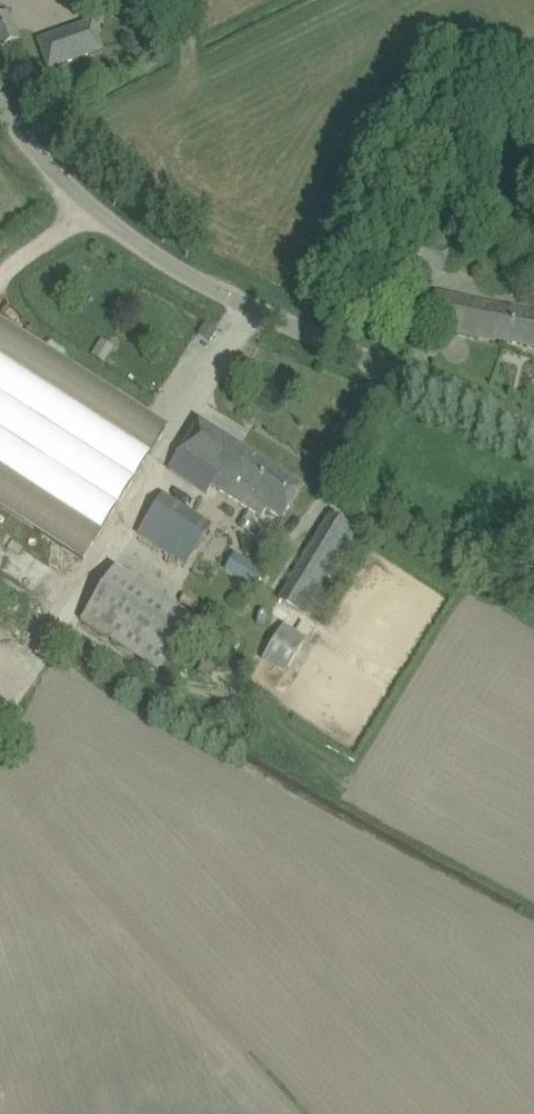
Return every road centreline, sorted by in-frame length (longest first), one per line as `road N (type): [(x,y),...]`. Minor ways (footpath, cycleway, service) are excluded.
road 1 (unclassified): [(533,434),(140,250),(78,201),(0,86)]

